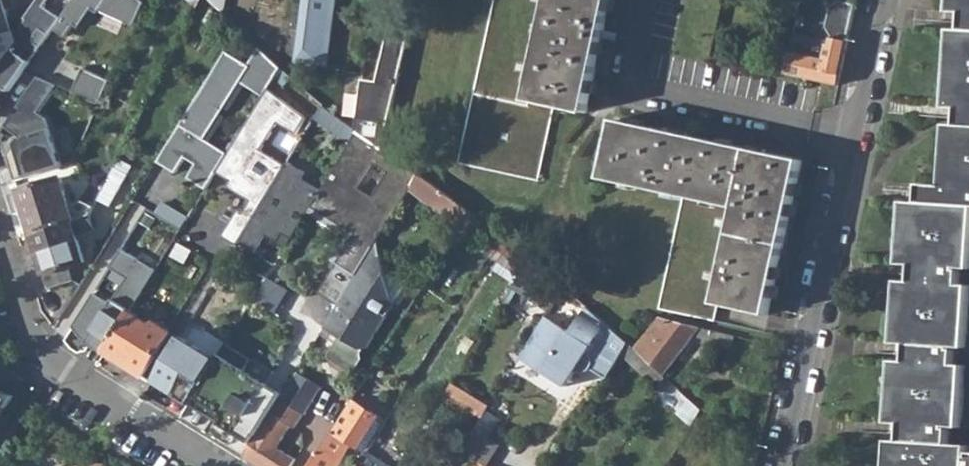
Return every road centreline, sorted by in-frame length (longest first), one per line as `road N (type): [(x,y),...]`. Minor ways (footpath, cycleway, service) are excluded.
road 1 (residential): [(782,465),(855,131)]
road 2 (residential): [(0,244),(38,347),(230,465)]
road 3 (residential): [(628,81),(855,131)]
road 4 (residential): [(855,131),(883,0)]

